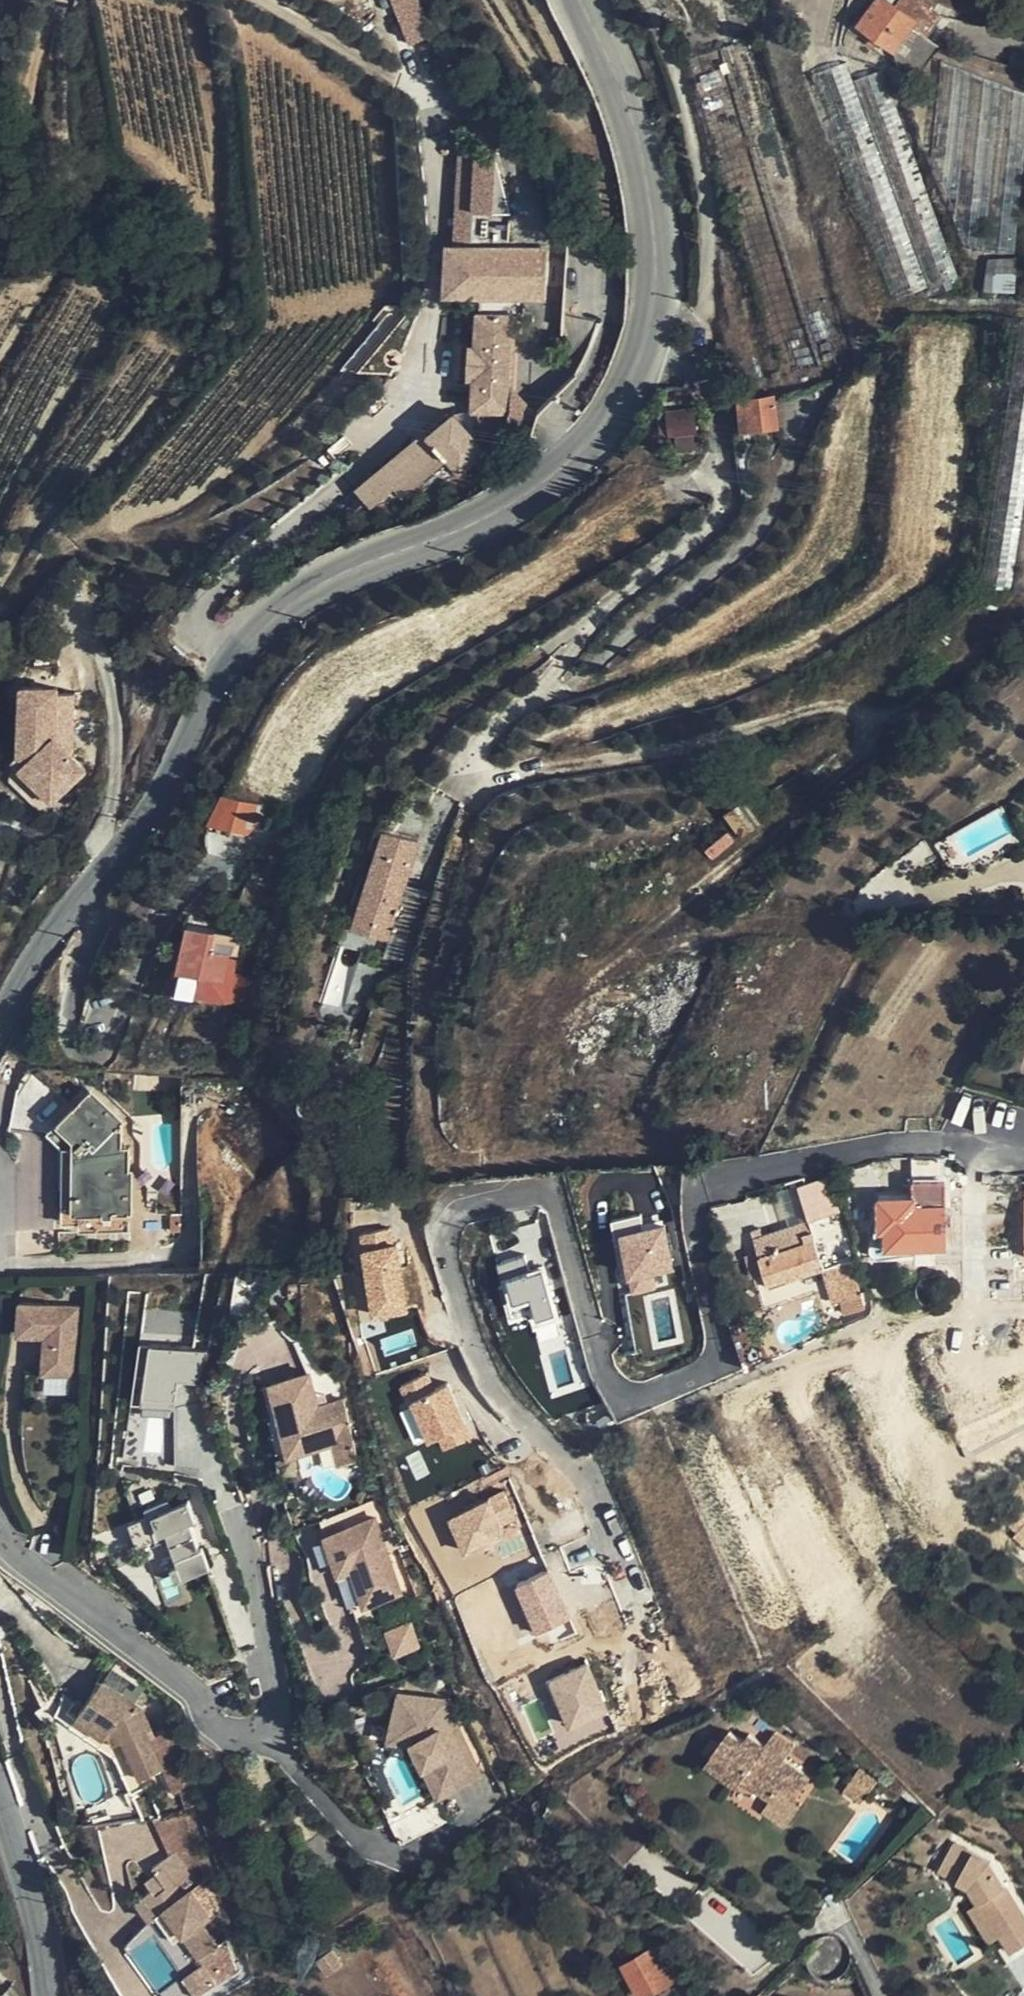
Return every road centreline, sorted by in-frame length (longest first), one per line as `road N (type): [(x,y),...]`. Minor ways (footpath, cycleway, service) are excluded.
road 1 (residential): [(639,1613),(584,1479),(484,1362),(446,1242),(456,1216),(526,1194),(555,1197),(604,1362),(614,1382),(637,1393),(707,1368),(722,1349),(698,1212),(706,1185),(887,1141),(966,1142),(1023,1158)]
road 2 (tertiary): [(0,1026),(60,923),(155,806),(253,631),(355,566),(529,496),(582,454),(629,399),(655,295),(653,194),(625,93),(585,0)]
road 3 (track): [(644,356),(693,371),(715,392),(724,513),(652,570),(581,642),(545,690),(474,758),(473,773),(488,780),(695,743),(824,704),(856,701),(871,734),(865,751),(818,793),(628,950)]
road 4 (residential): [(0,1520),(38,1566),(190,1682),(223,1726),(268,1727),(278,1691),(260,1584),(200,1432)]
road 5 (tertiary): [(51,1995),(39,1915),(0,1793)]

